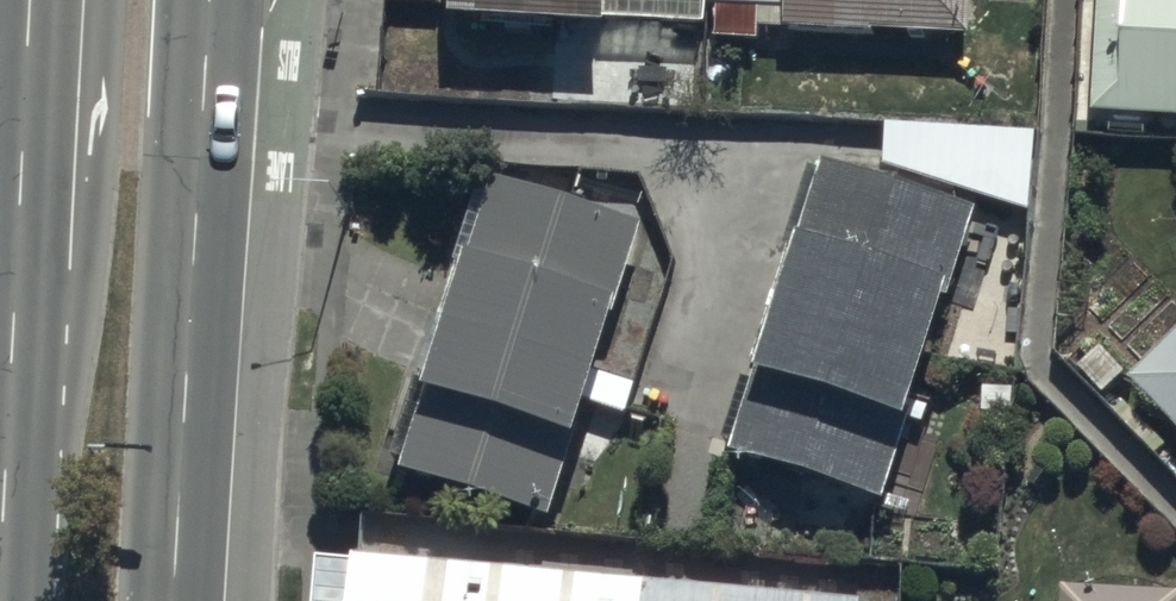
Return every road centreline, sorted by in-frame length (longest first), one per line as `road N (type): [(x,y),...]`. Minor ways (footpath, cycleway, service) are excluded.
road 1 (secondary): [(209,0),(177,600)]
road 2 (secondary): [(0,528),(26,0)]

